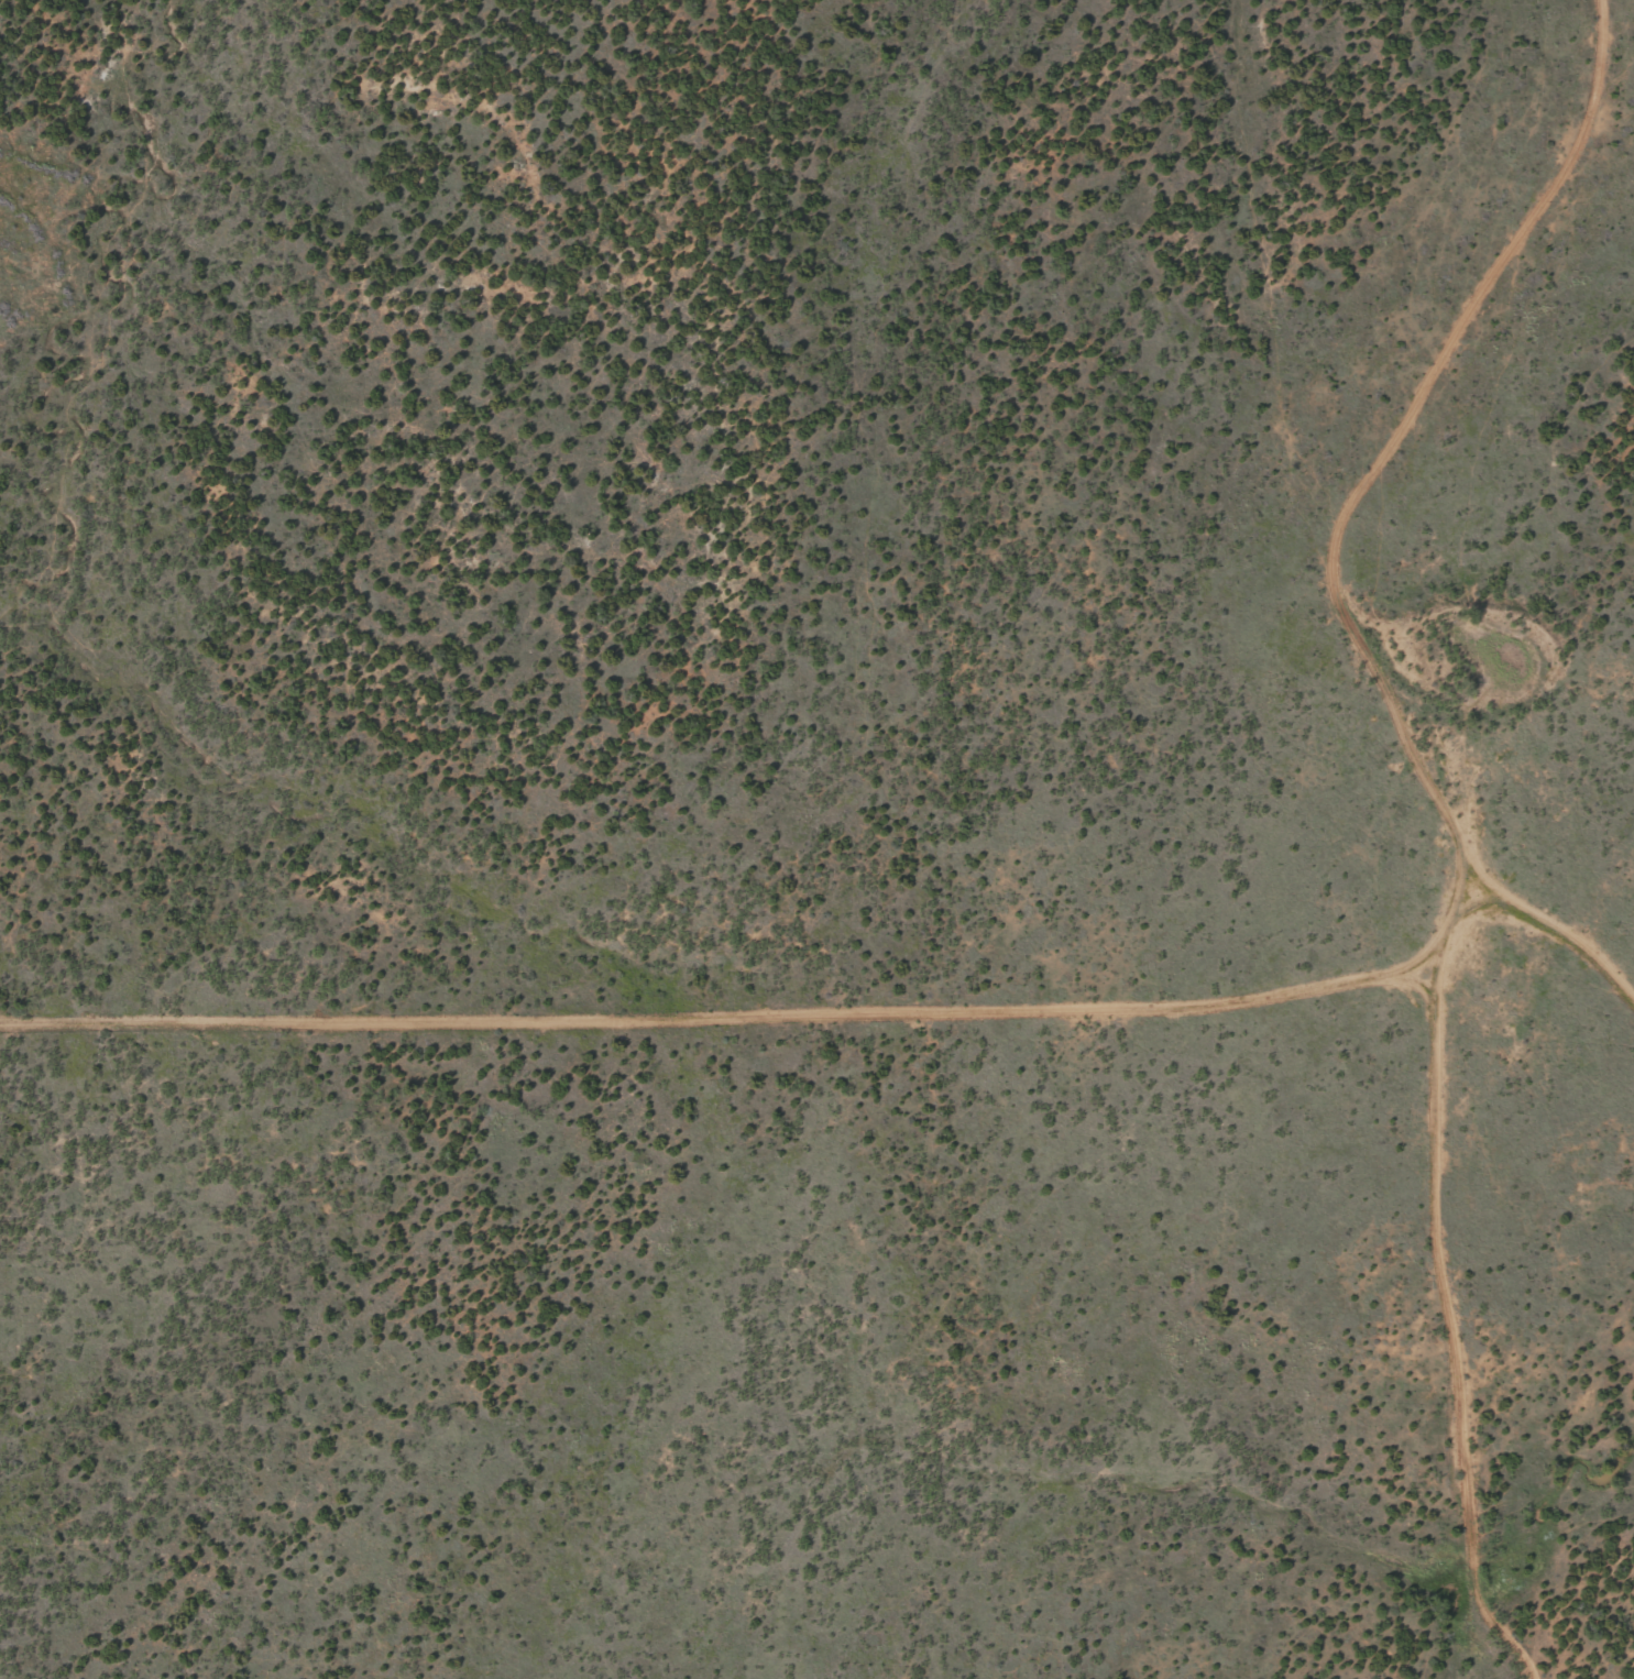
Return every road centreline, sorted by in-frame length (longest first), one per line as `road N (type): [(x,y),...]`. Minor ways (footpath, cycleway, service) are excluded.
road 1 (track): [(1518,1678),(1429,1389),(1435,1105),(1463,918),(1458,821),(1323,611),(1345,497),(1458,366),(1548,185),(1570,95),(1569,0)]
road 2 (track): [(1633,1020),(1498,923),(1463,918)]

